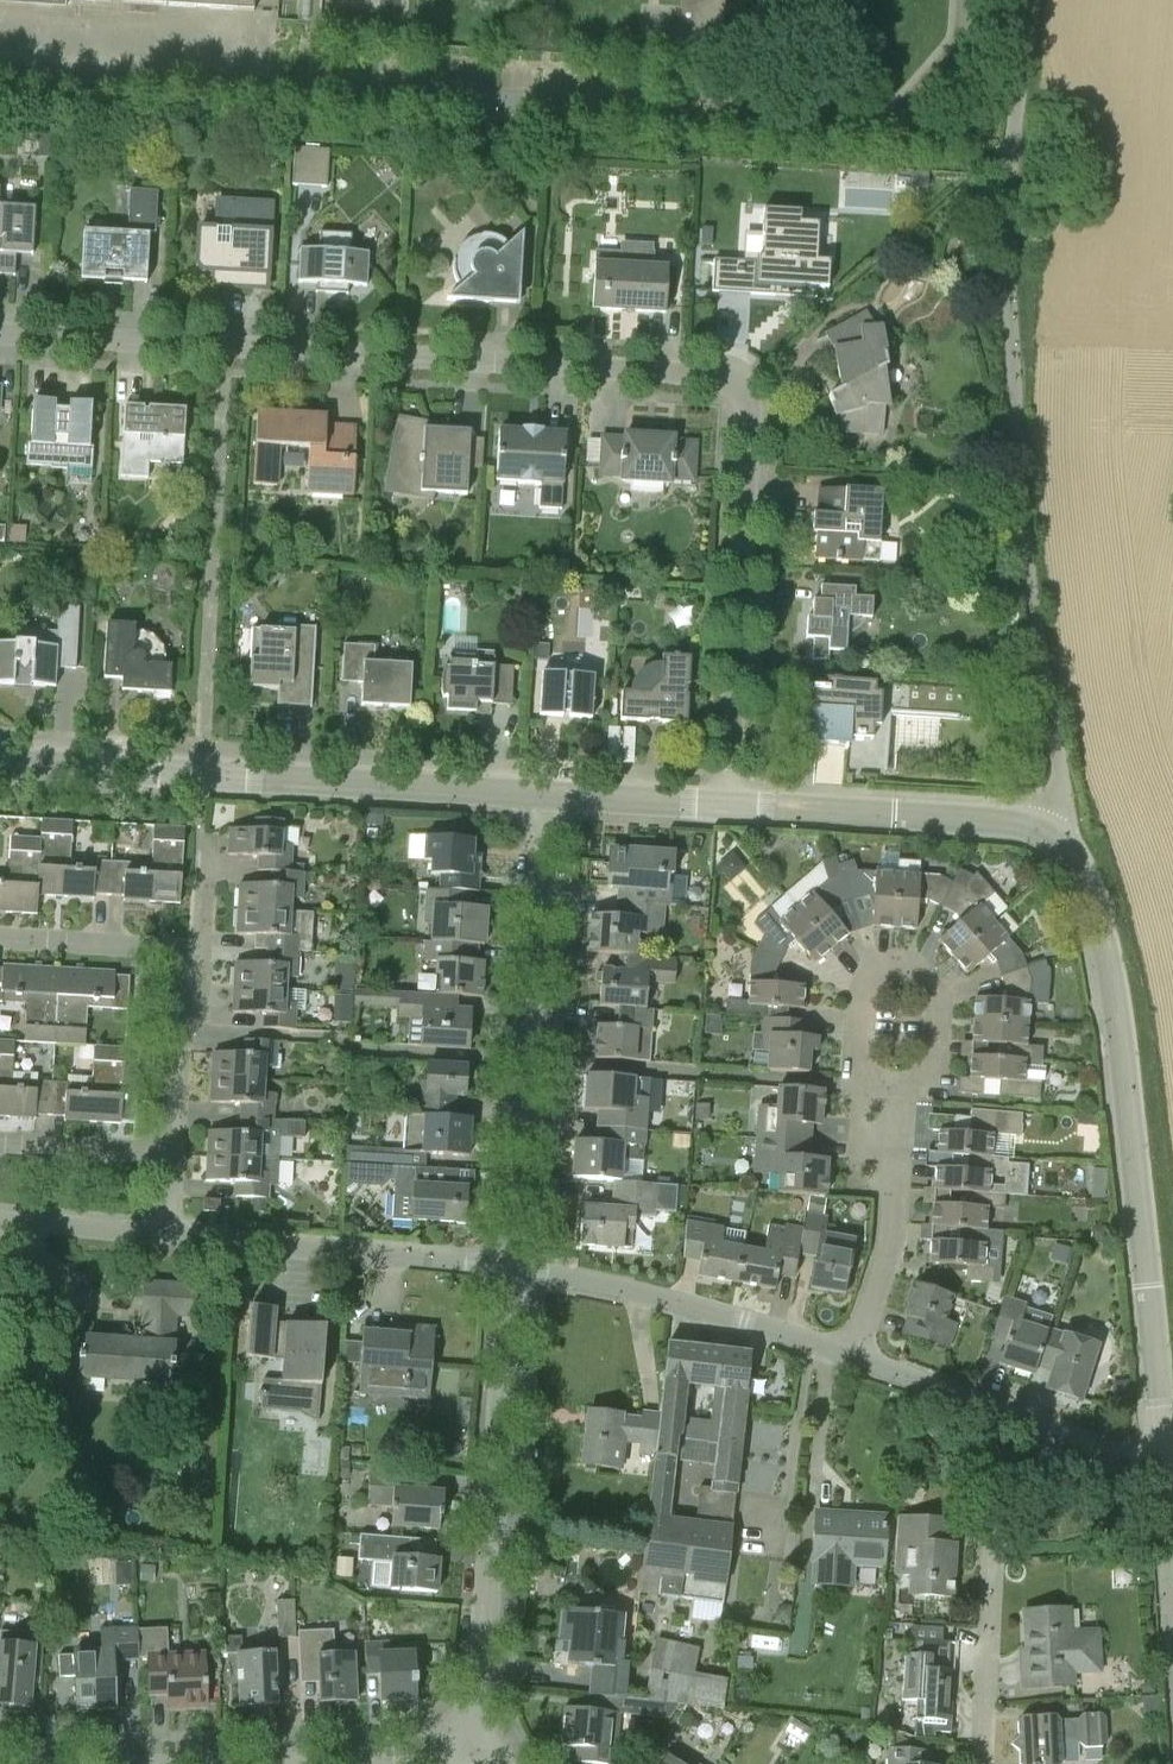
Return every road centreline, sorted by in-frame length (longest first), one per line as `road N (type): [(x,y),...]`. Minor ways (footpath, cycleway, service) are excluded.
road 1 (residential): [(728,804),(747,414),(742,394),(724,379),(0,337)]
road 2 (tertiary): [(1162,1478),(1117,1015),(1088,887),(1074,857),(1049,831),(1025,822),(728,804)]
road 3 (tertiary): [(540,793),(0,764)]
road 4 (residential): [(471,1755),(510,1267)]
road 5 (residential): [(510,1267),(540,793)]
road 6 (residential): [(855,1357),(635,1290),(510,1267)]
road 7 (residential): [(510,1267),(170,1234)]
road 8 (residential): [(1162,1478),(855,1357)]
road 9 (residential): [(471,1755),(170,1763)]
road 10 (residential): [(855,1357),(894,1217),(892,1087)]
road 11 (residential): [(981,1763),(995,1528)]
road 12 (residential): [(1172,1690),(1162,1478)]
road 13 (residential): [(174,1158),(183,956)]
road 14 (tertiary): [(728,804),(540,793)]
road 15 (residential): [(183,956),(0,942)]
road 16 (residential): [(174,1158),(0,1144)]
road 17 (residential): [(170,1234),(0,1218)]
road 18 (residential): [(892,1087),(870,1079),(860,1063),(859,1000),(868,977),(903,967)]
road 19 (residential): [(903,967),(932,986),(940,1006),(930,1066),(915,1082),(892,1087)]
road 20 (residential): [(183,956),(203,935),(209,837)]

